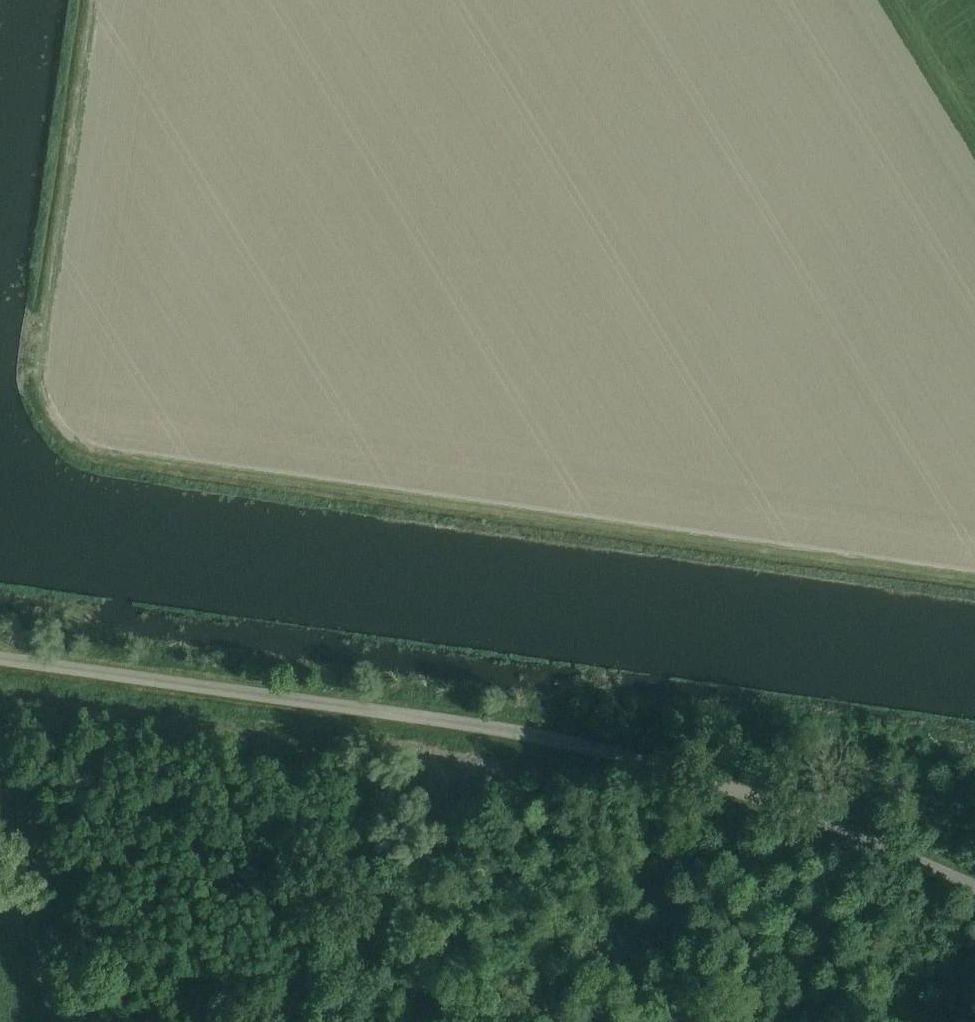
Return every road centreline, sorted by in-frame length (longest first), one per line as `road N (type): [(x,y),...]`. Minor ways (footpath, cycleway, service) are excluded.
road 1 (unclassified): [(0,658),(549,735),(729,778),(974,885)]

